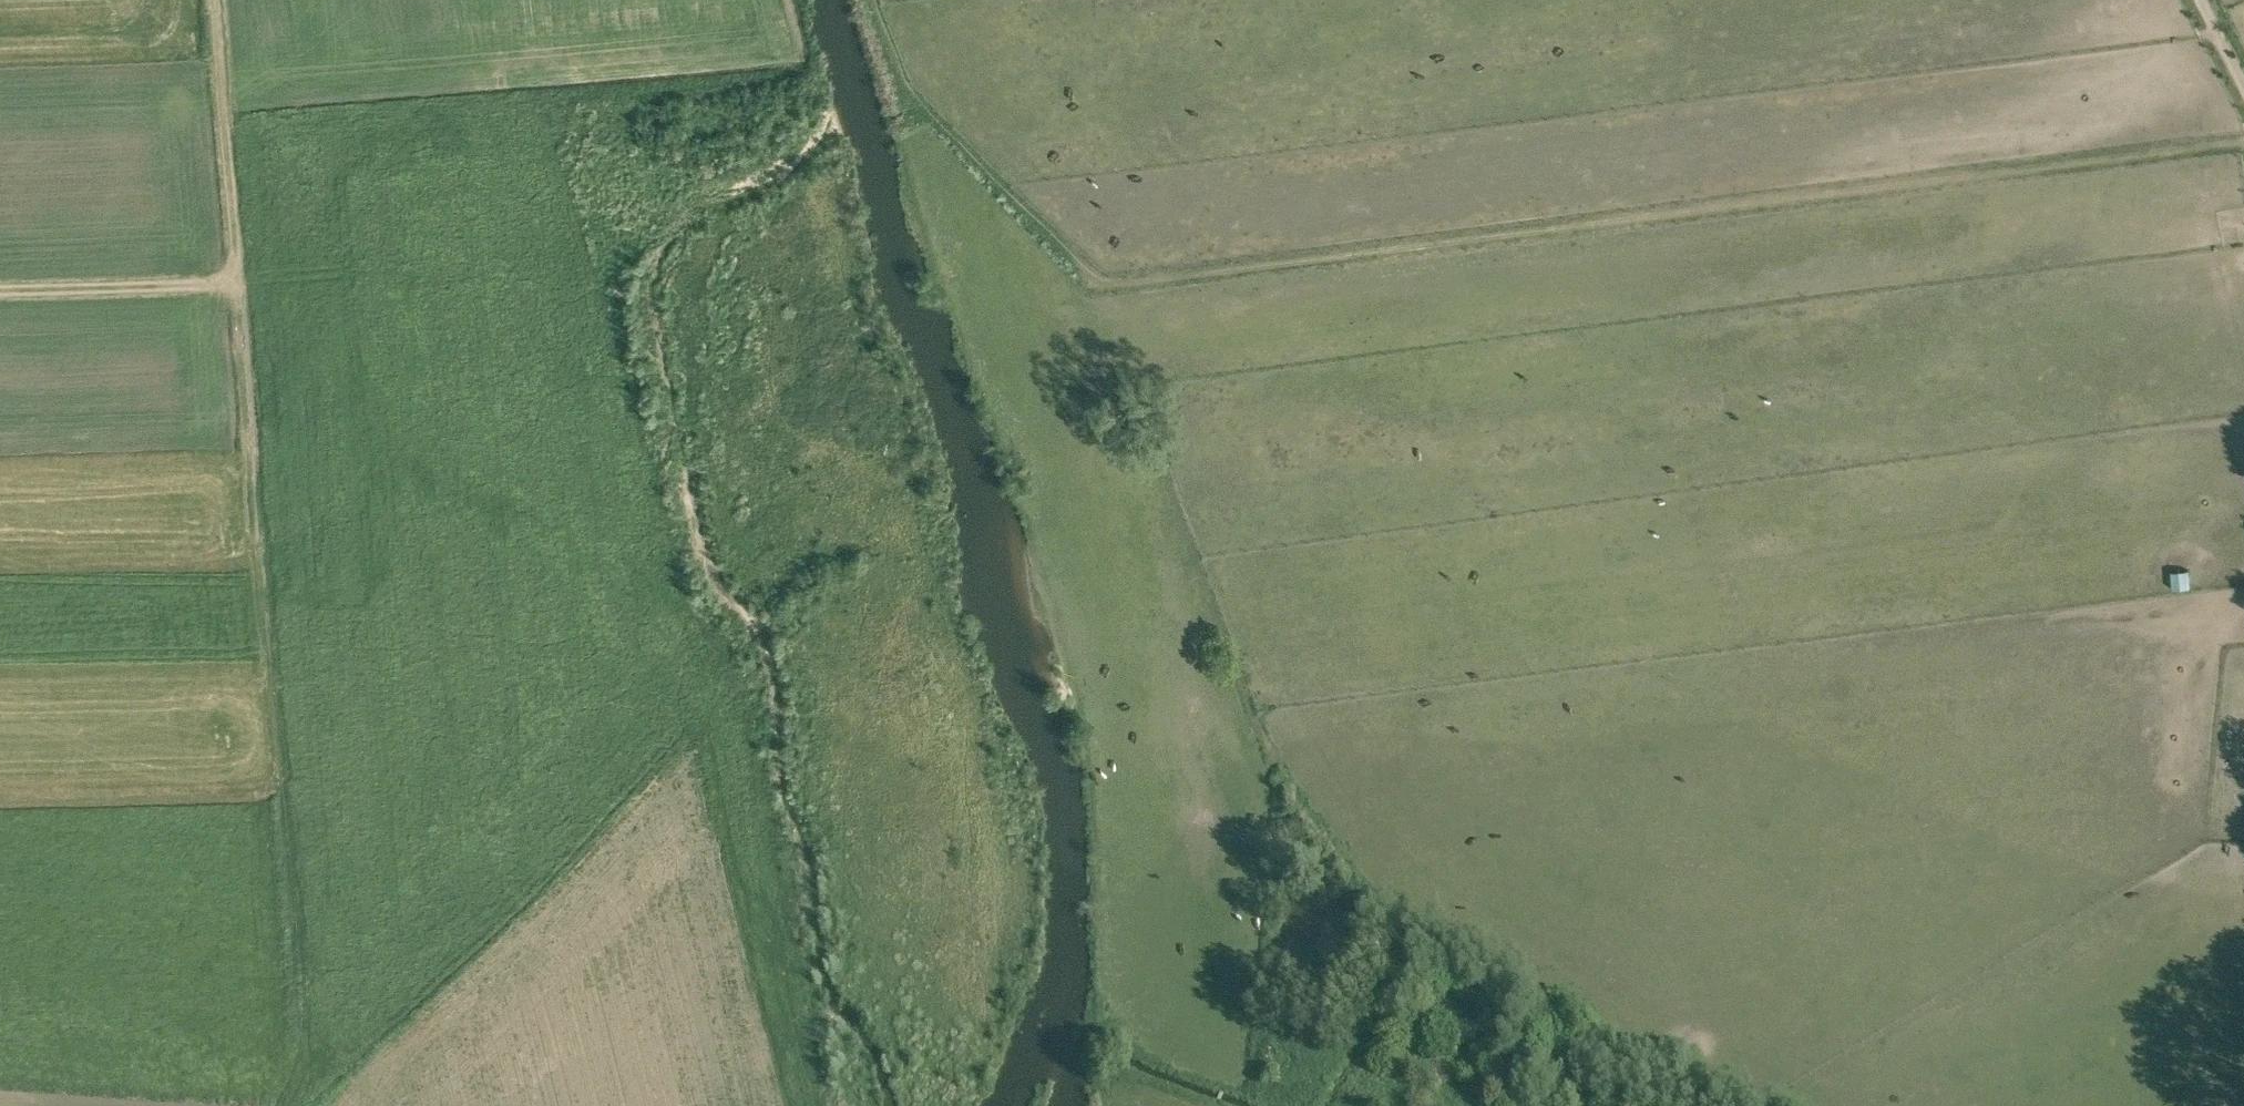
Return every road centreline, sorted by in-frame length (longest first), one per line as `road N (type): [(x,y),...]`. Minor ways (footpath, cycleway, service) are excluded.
road 1 (track): [(878,0),(892,52),(1103,277),(2243,135)]
road 2 (track): [(0,291),(214,291),(241,280),(230,0)]

